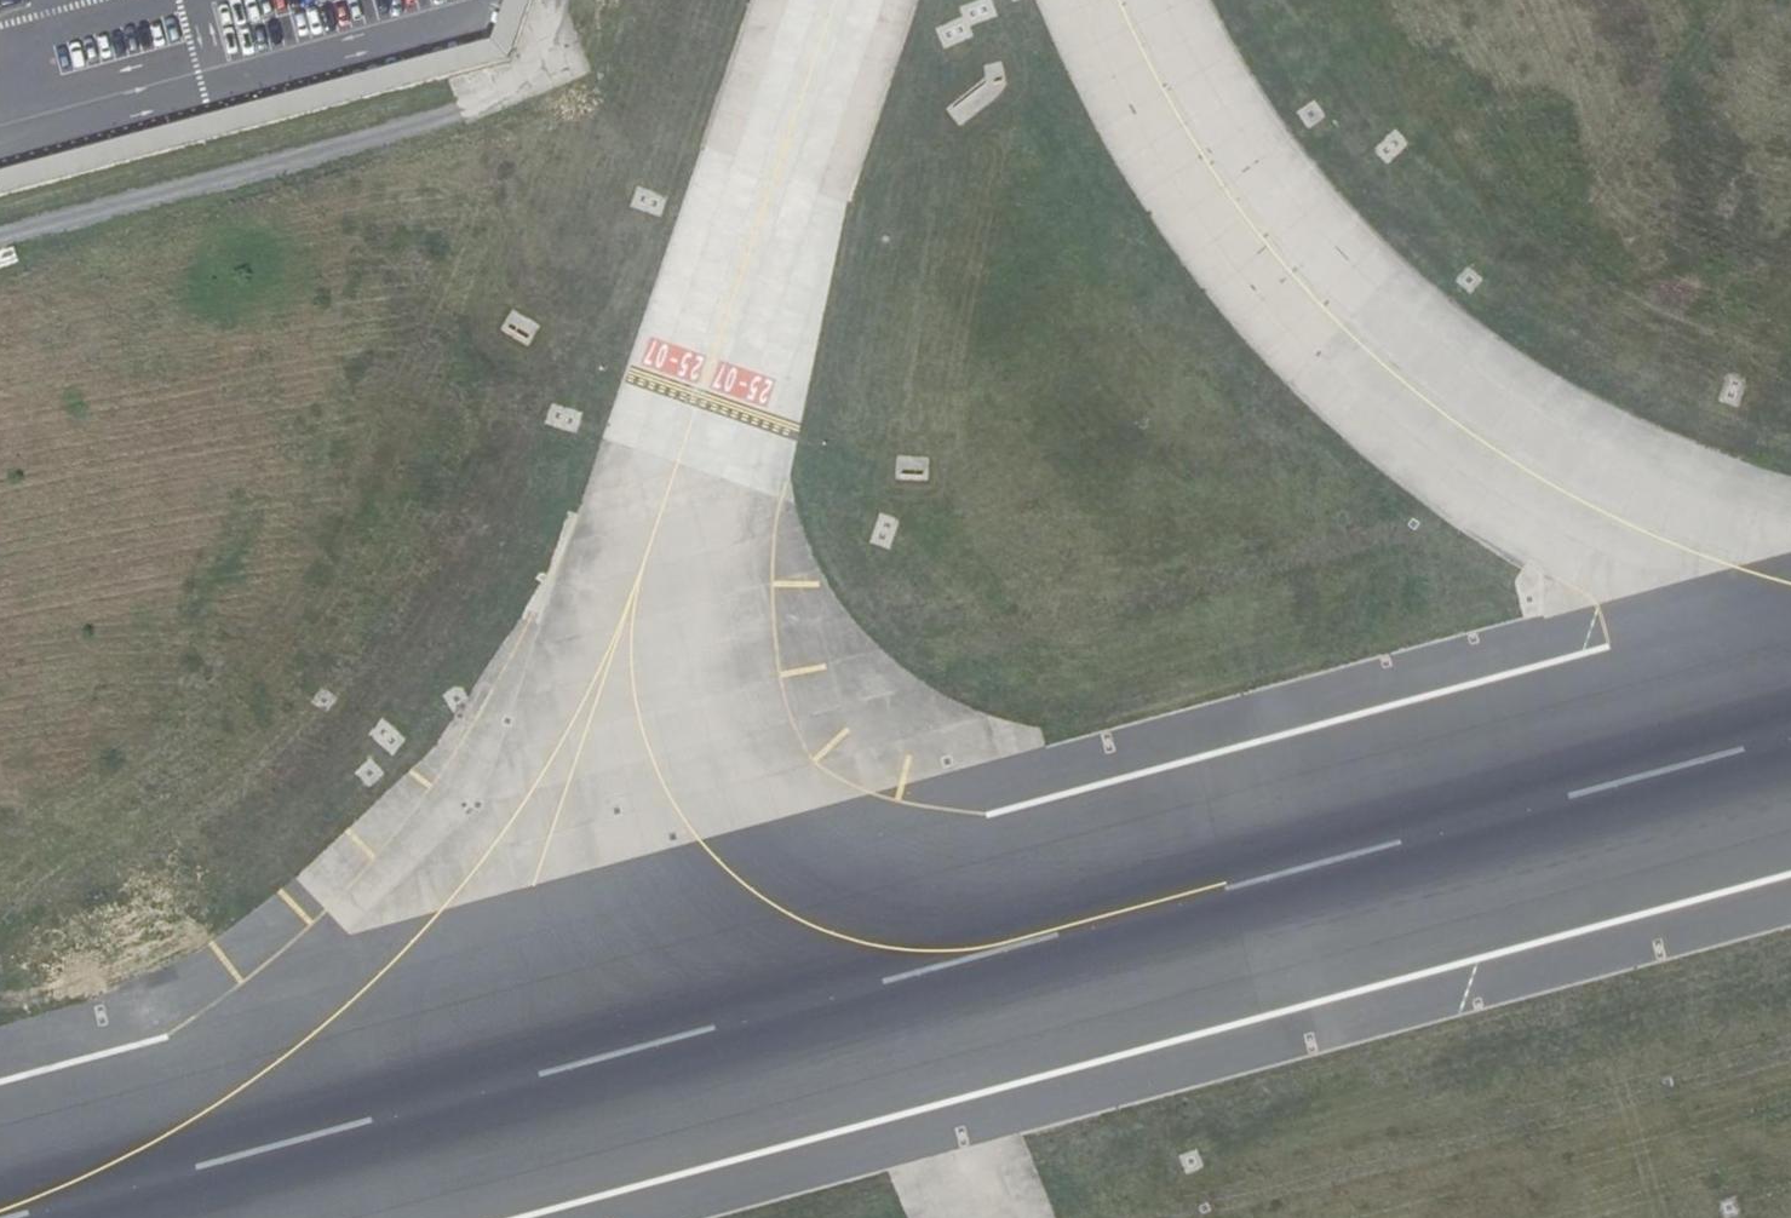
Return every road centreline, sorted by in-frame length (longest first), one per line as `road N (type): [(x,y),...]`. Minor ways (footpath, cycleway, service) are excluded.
road 1 (track): [(558,0),(544,44),(518,79),(0,228)]

